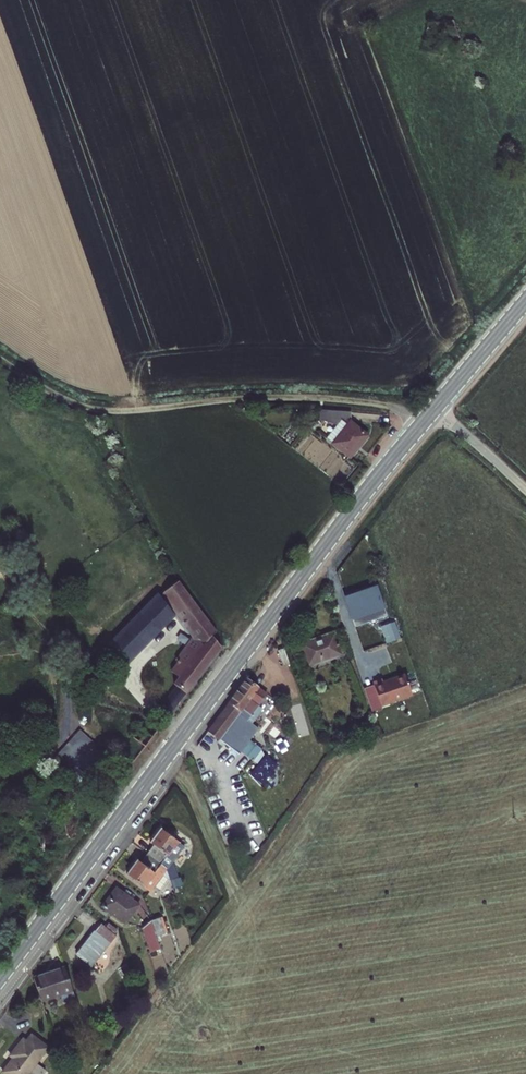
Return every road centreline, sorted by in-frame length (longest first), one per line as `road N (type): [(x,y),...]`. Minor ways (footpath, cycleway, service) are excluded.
road 1 (secondary): [(0,978),(436,407)]
road 2 (track): [(436,407),(280,394),(109,410),(0,353)]
road 3 (secondary): [(436,407),(525,300)]
road 4 (unclassified): [(525,489),(436,407)]

